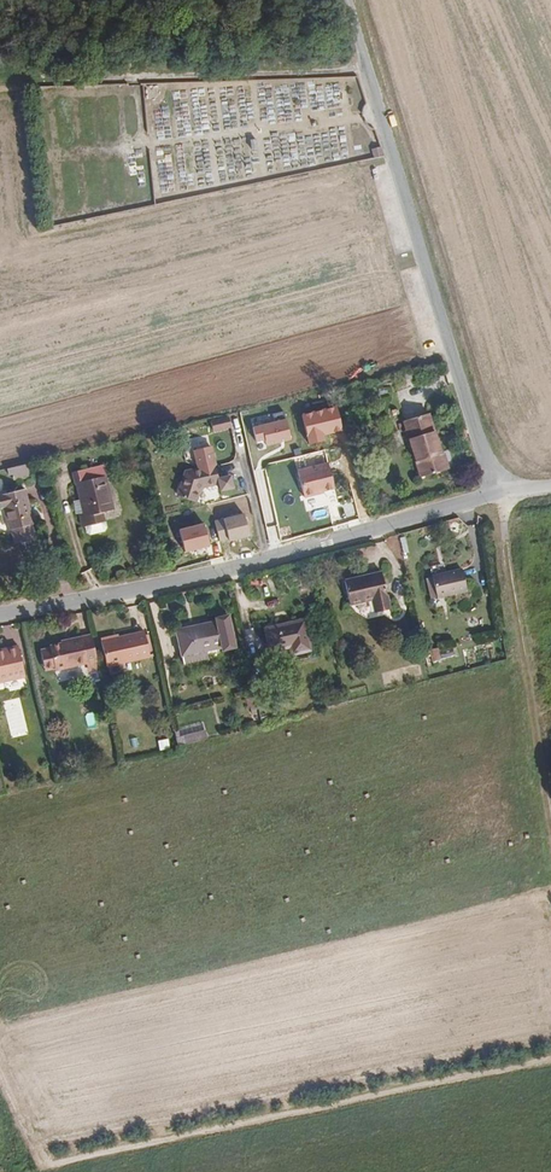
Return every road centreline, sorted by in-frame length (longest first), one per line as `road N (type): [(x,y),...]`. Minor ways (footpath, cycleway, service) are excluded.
road 1 (unclassified): [(495,494),(347,0)]
road 2 (residential): [(495,494),(327,544),(0,617)]
road 3 (track): [(495,494),(550,882)]
road 4 (track): [(0,80),(365,71)]

